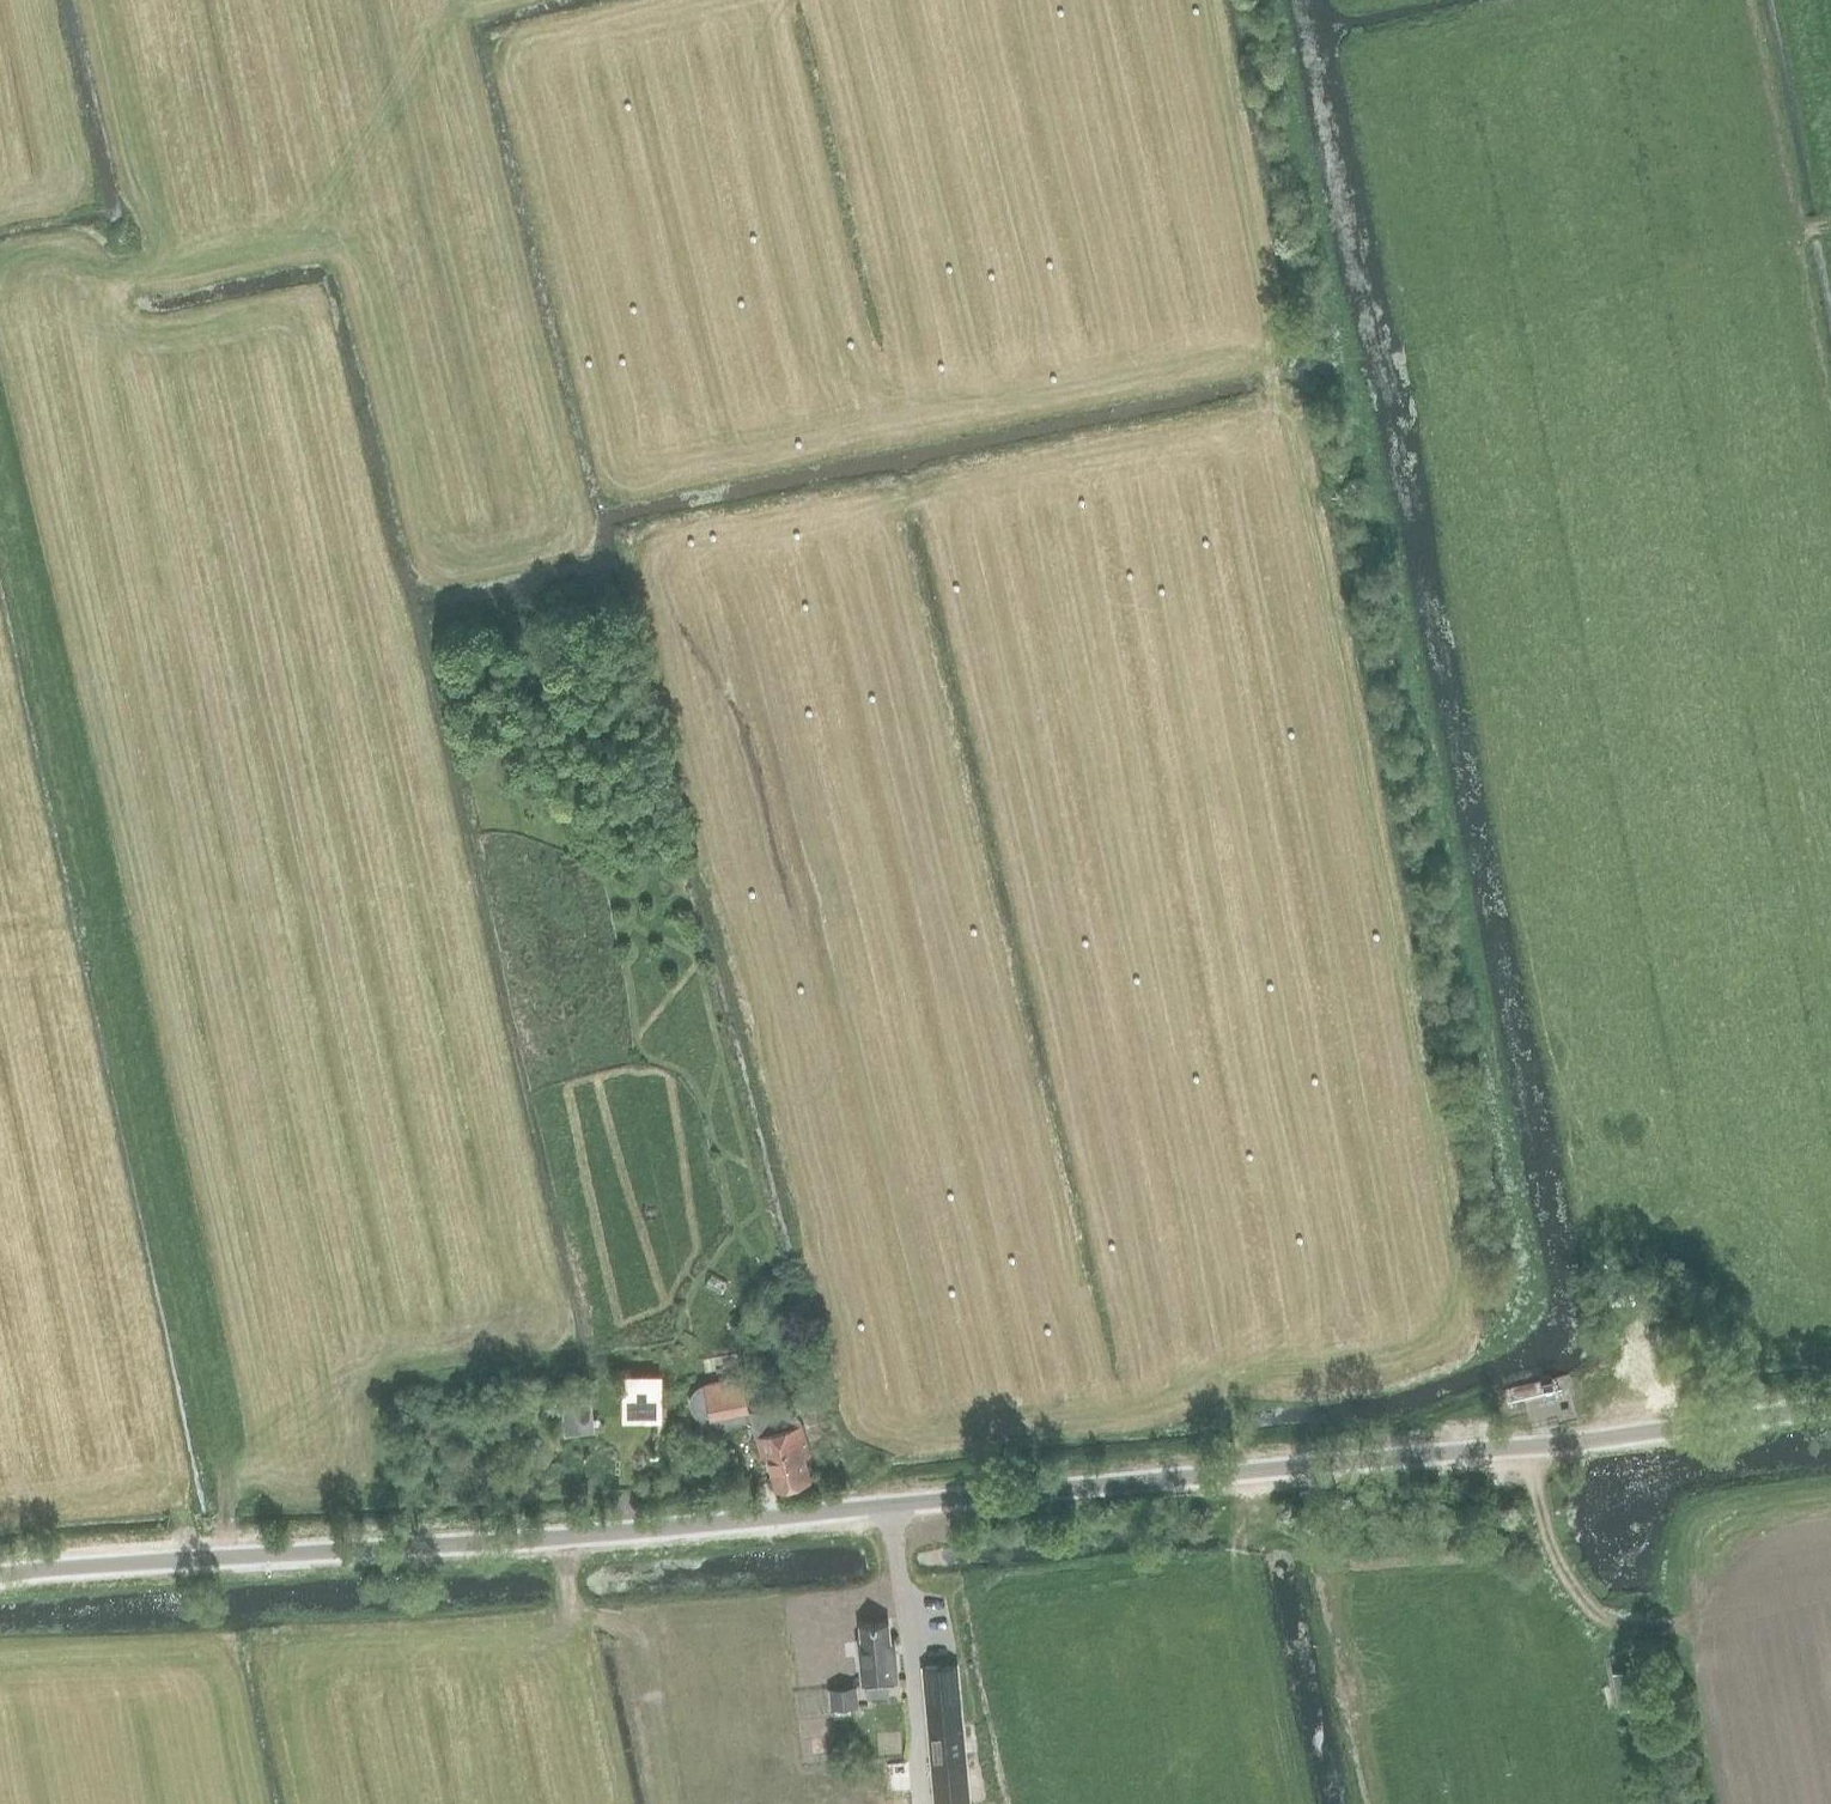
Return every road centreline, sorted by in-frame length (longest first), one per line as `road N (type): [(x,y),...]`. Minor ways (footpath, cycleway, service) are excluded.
road 1 (tertiary): [(1830,1407),(880,1512),(0,1585)]

